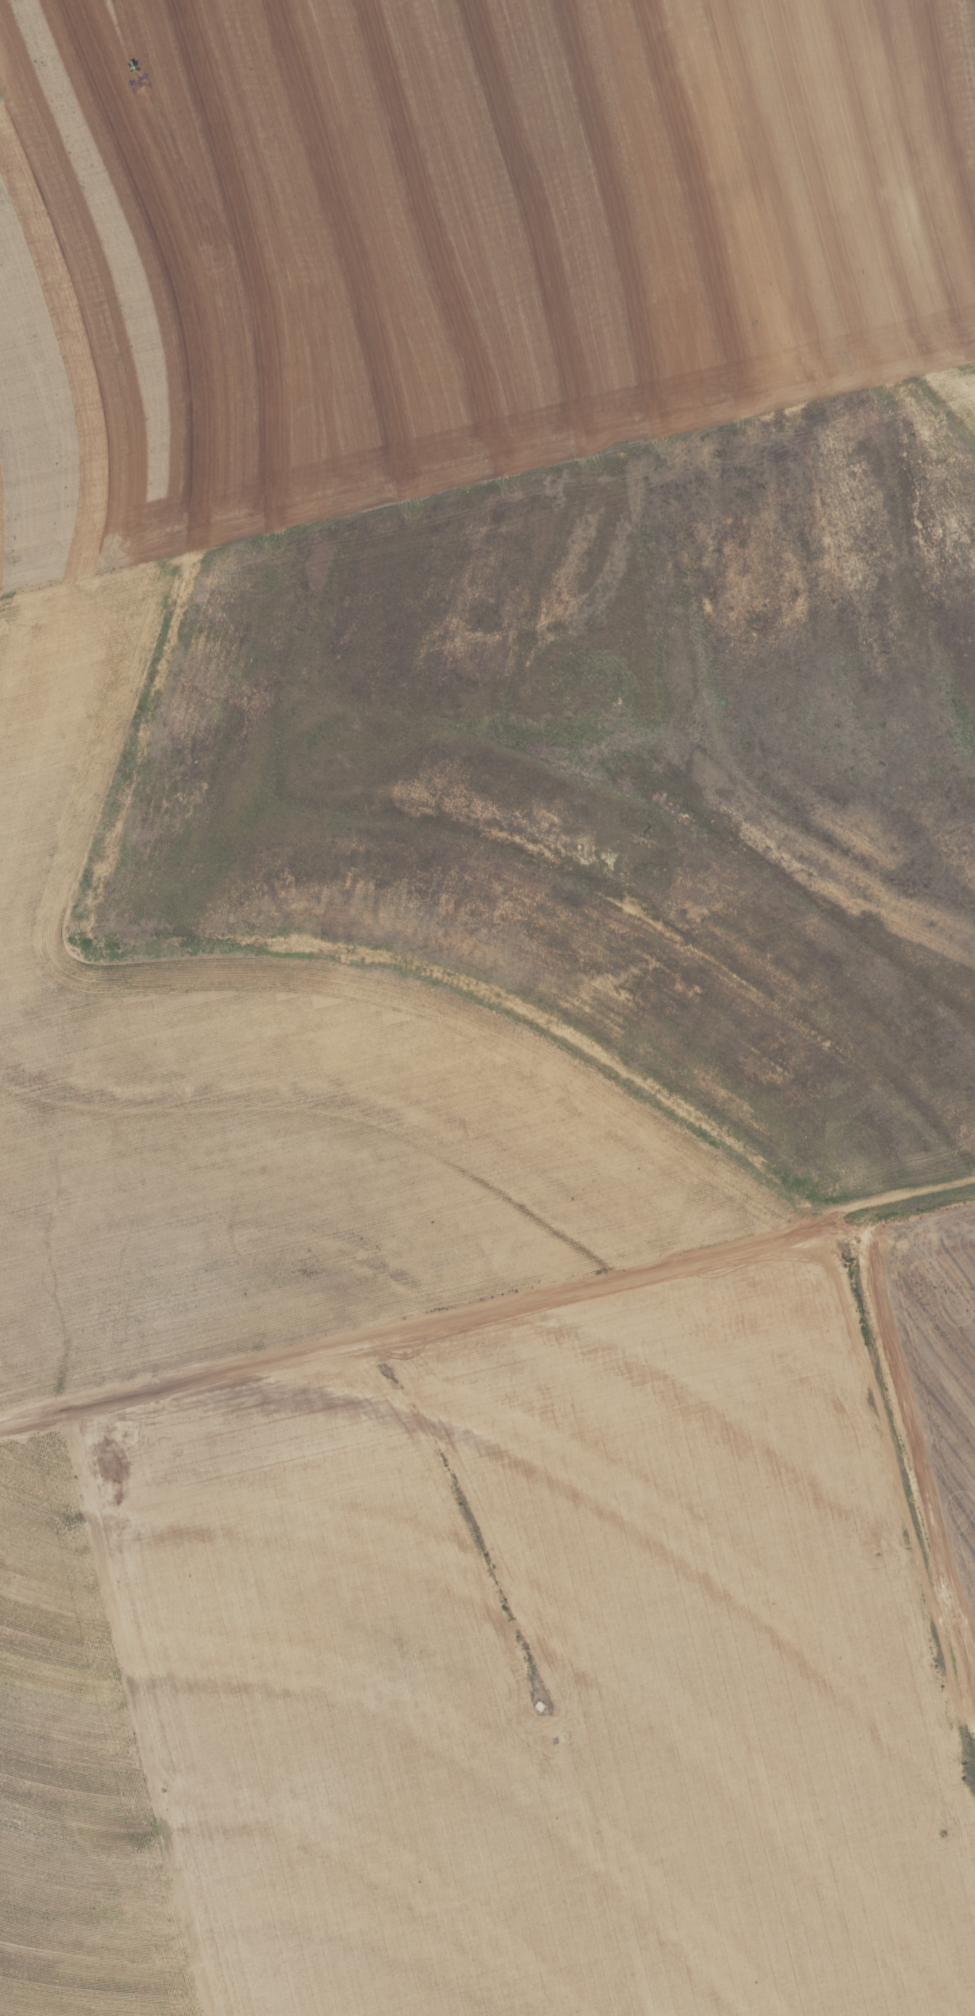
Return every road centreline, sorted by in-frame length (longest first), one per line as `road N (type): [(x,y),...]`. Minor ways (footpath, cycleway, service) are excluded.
road 1 (residential): [(0,1457),(974,1219)]

